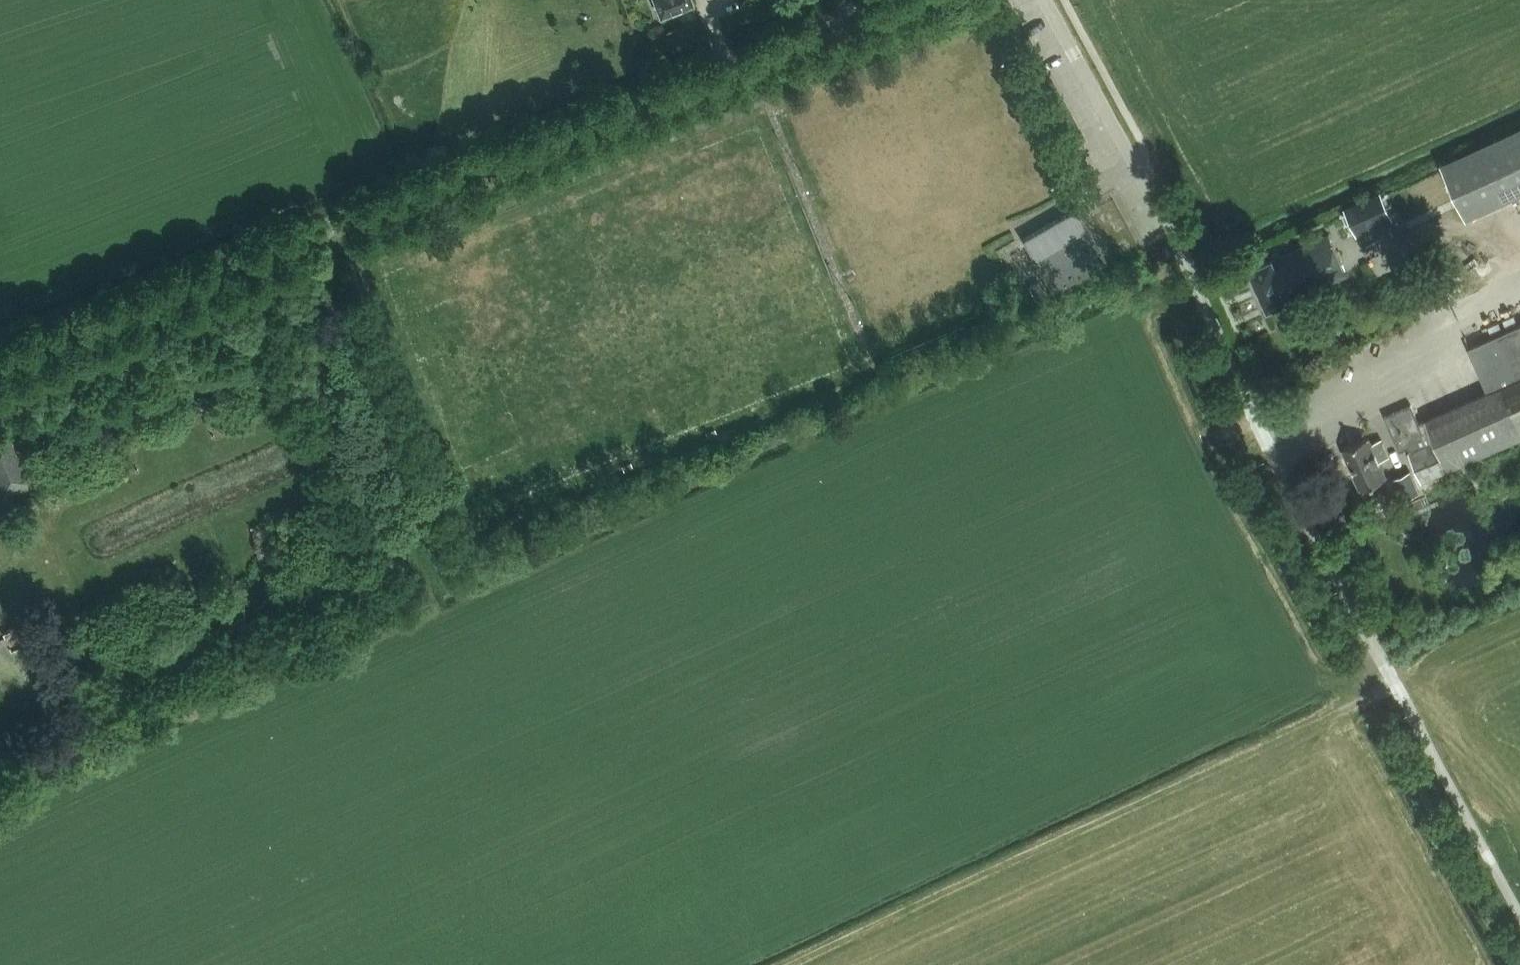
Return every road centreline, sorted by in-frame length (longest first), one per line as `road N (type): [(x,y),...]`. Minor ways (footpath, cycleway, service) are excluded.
road 1 (unclassified): [(0,359),(893,0)]
road 2 (unclassified): [(1048,0),(1207,307),(1261,434),(1399,691)]

